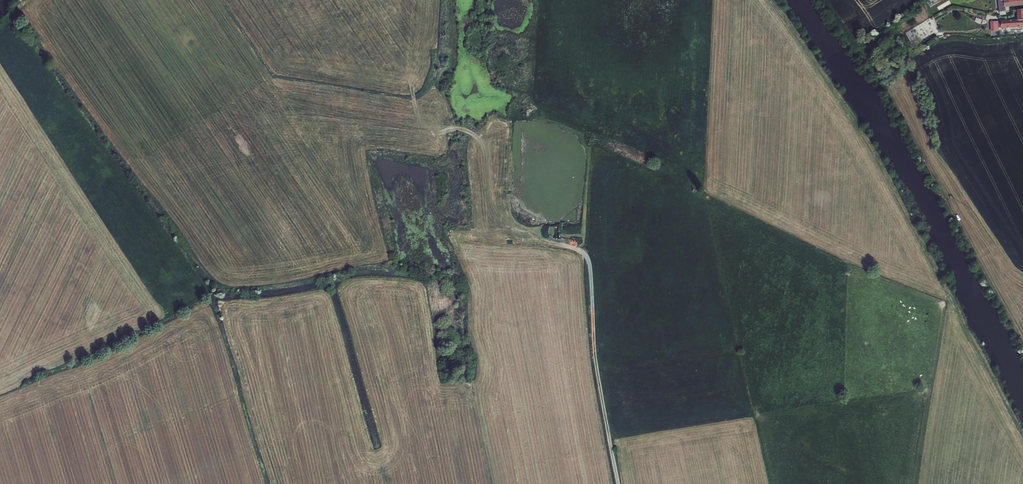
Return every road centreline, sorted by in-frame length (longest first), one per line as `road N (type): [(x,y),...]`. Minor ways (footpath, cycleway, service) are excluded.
road 1 (track): [(769,0),(856,124),(1022,437)]
road 2 (track): [(618,483),(587,256),(515,230),(490,201),(479,141),(421,122),(411,92)]

